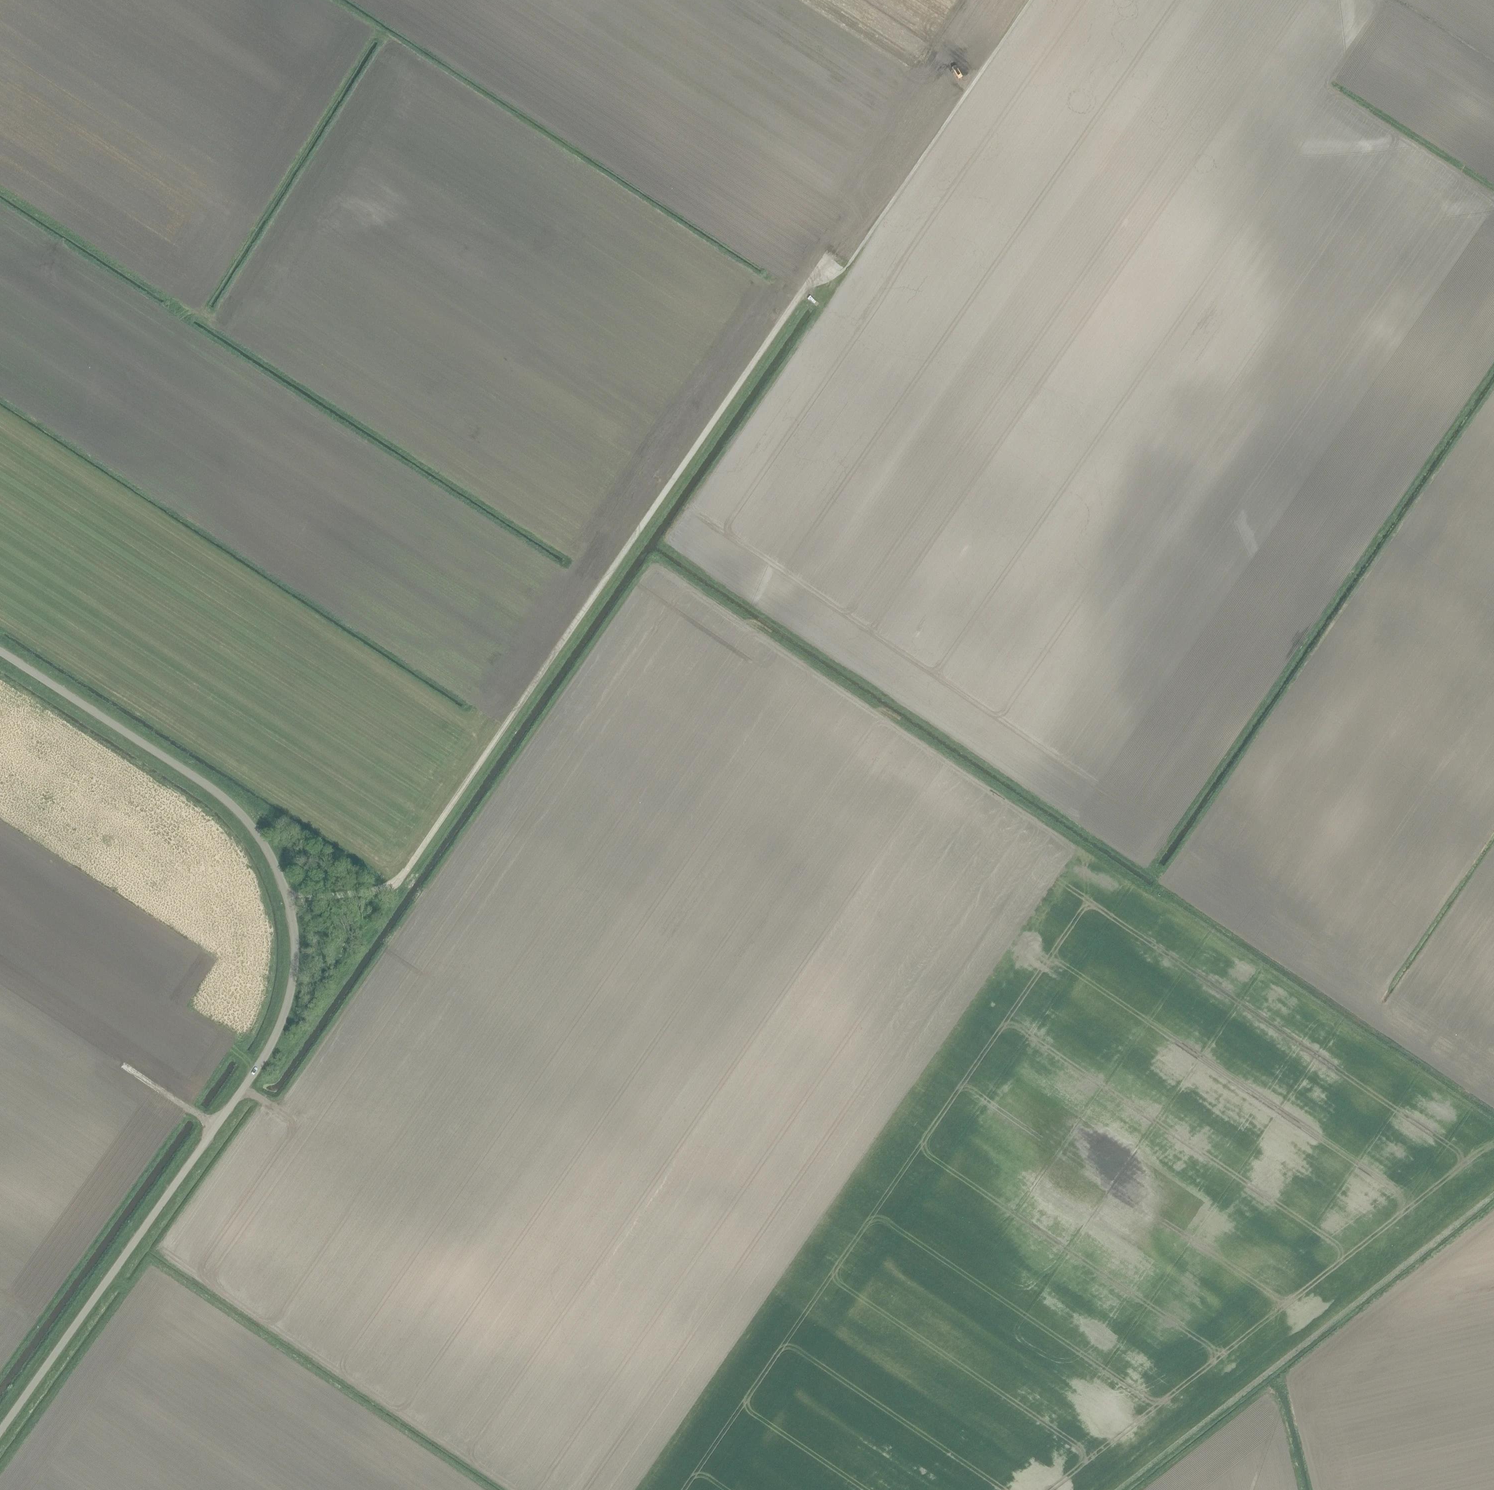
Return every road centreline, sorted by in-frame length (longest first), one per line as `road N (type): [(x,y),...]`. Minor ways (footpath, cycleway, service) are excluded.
road 1 (unclassified): [(0,1432),(268,1052),(288,1001),(295,943),(277,867),(235,807),(0,651)]

